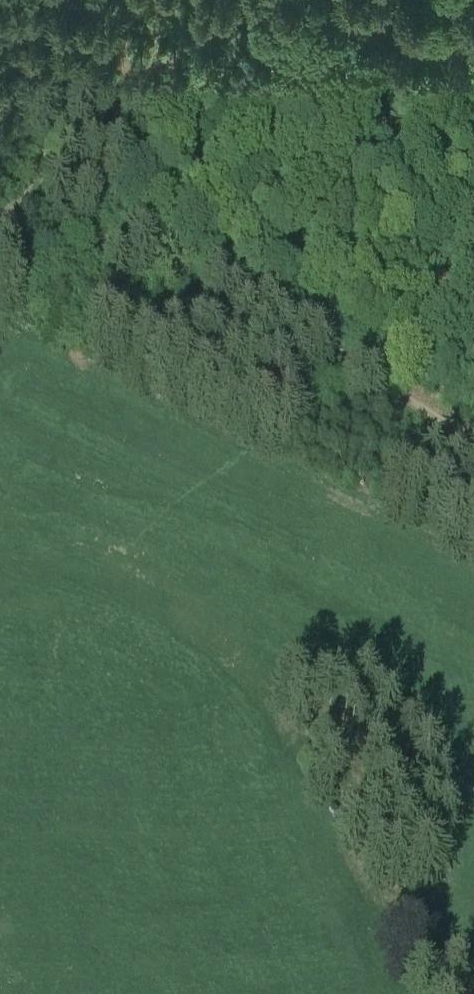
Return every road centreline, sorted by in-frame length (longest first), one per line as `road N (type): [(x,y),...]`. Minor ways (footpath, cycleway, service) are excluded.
road 1 (track): [(473,430),(171,260),(0,213)]

